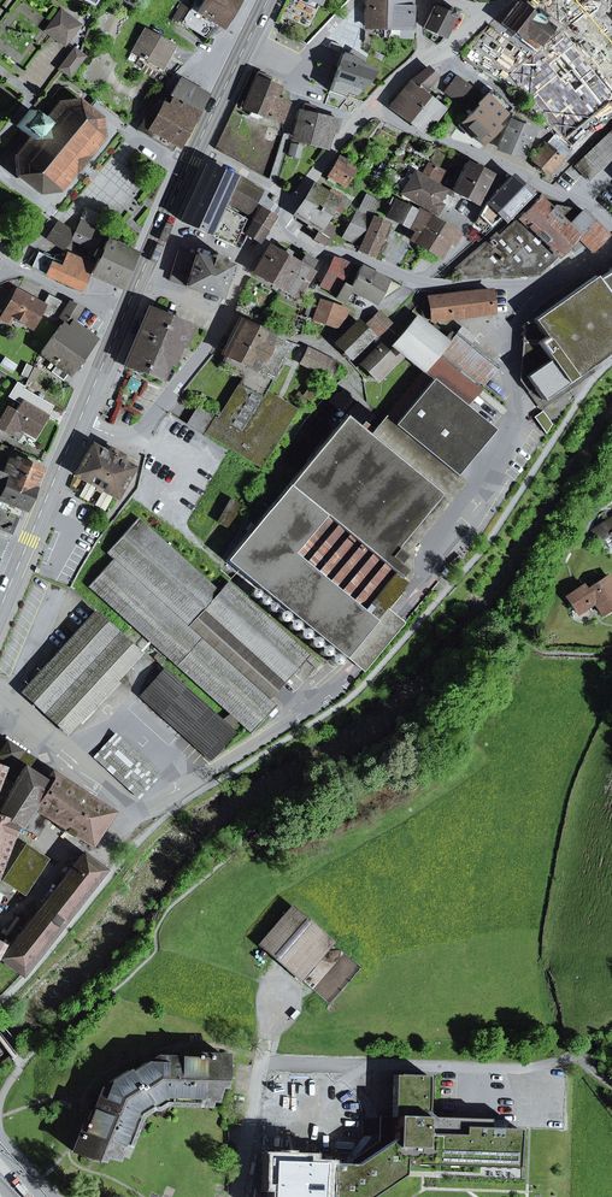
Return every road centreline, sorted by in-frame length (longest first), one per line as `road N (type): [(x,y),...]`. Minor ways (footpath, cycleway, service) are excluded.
road 1 (track): [(611,359),(460,572),(367,679),(137,837),(0,1003)]
road 2 (residential): [(372,108),(585,205),(611,229)]
road 3 (residential): [(226,309),(141,437),(134,442),(77,422)]
road 4 (residential): [(416,282),(542,285),(611,255)]
road 5 (primary): [(199,145),(134,287)]
road 6 (residential): [(490,13),(442,54),(415,63),(372,108)]
road 7 (residential): [(361,312),(343,330),(304,343),(226,309)]
road 8 (primary): [(77,422),(20,556)]
road 9 (residential): [(356,0),(301,62),(248,37)]

